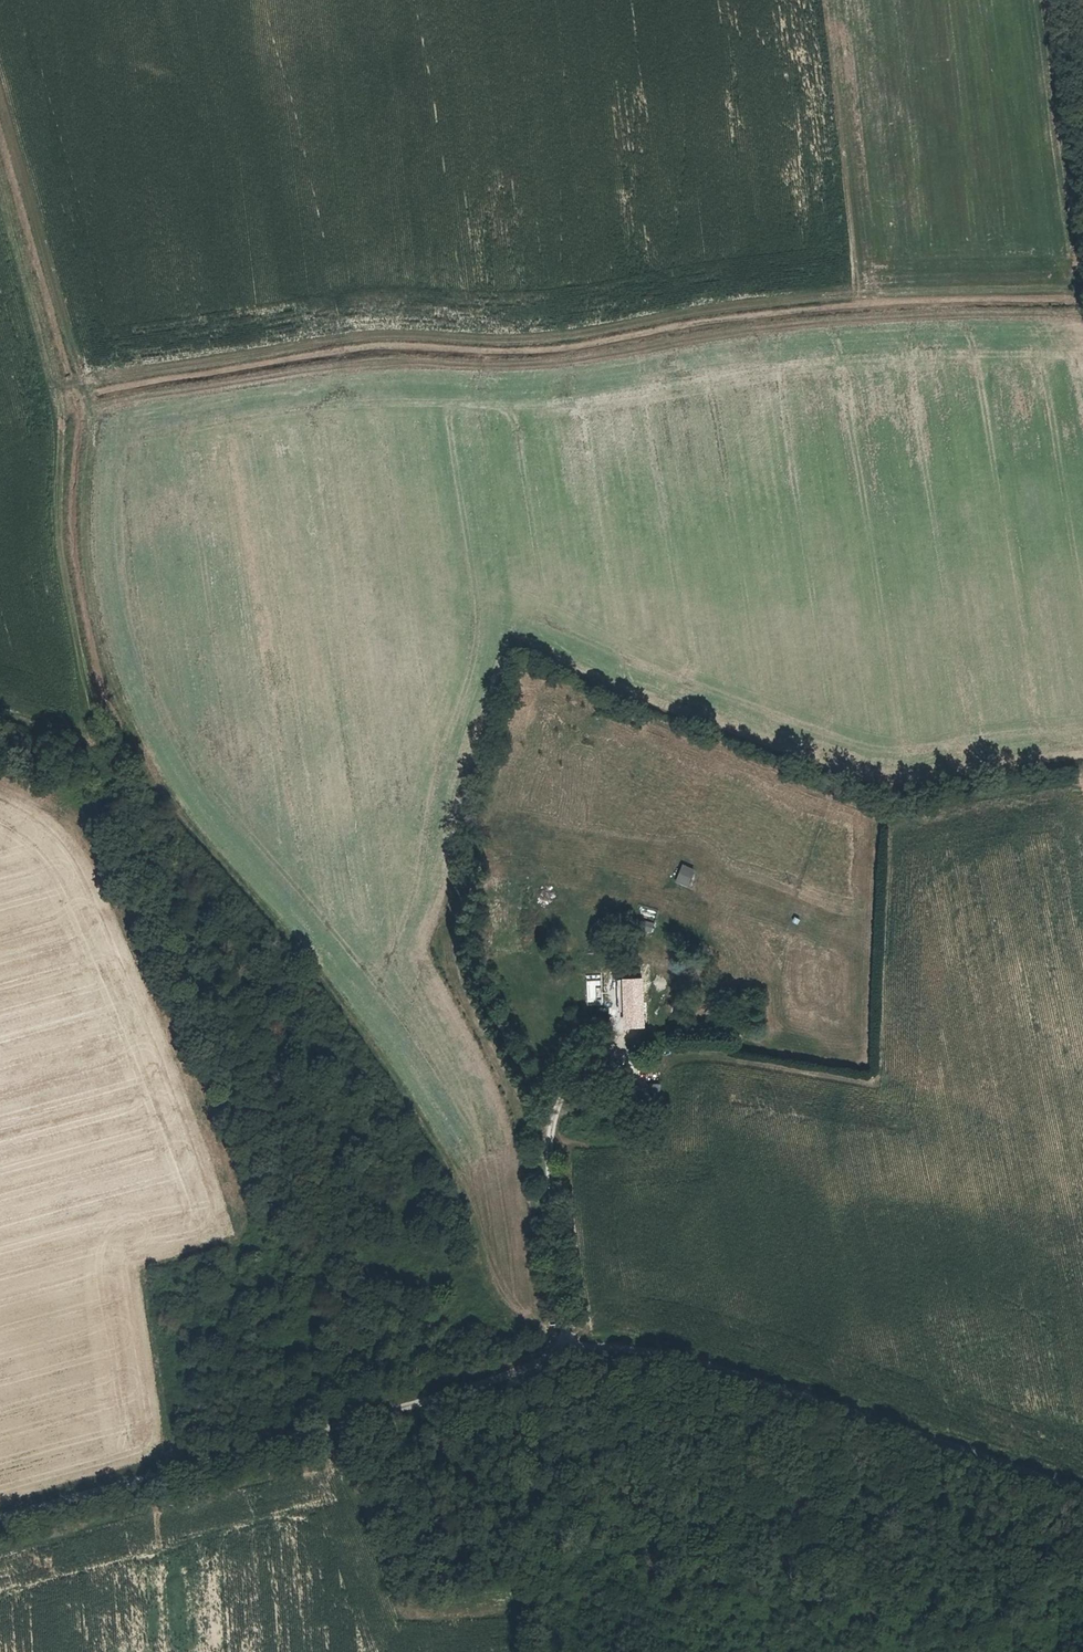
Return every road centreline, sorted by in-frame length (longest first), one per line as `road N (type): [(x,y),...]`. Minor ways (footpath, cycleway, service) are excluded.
road 1 (track): [(1082,1482),(615,1347),(572,1352),(368,1418),(0,1519)]
road 2 (track): [(572,1352),(549,1150),(559,1112),(606,1046)]

